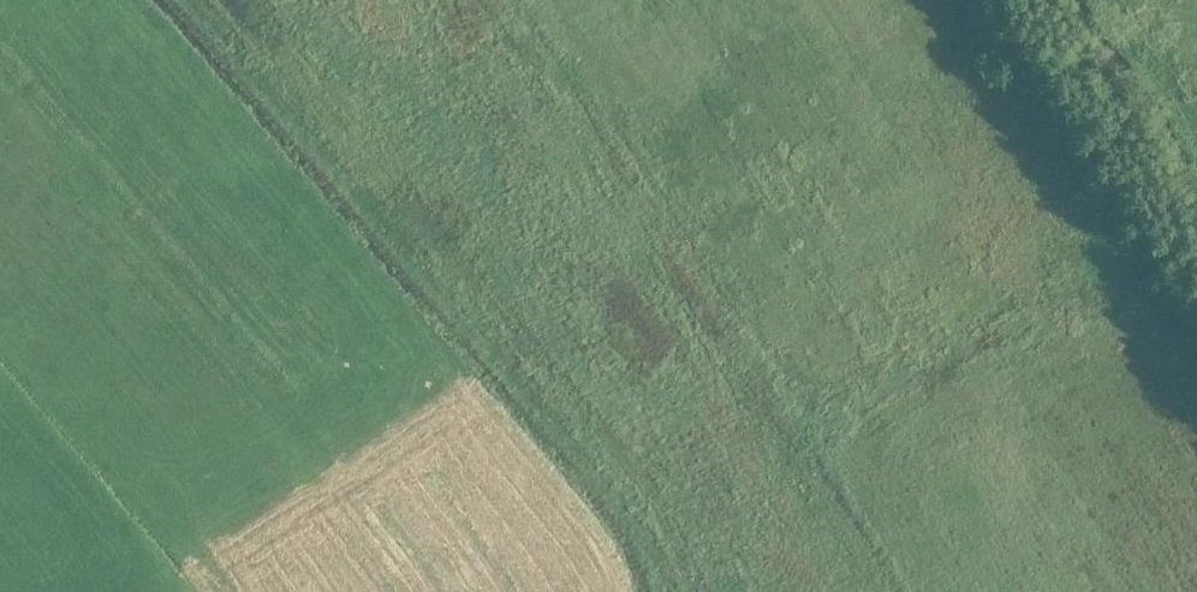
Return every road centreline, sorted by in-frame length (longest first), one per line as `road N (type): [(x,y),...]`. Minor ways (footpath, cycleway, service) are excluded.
road 1 (track): [(1196,348),(982,0)]

